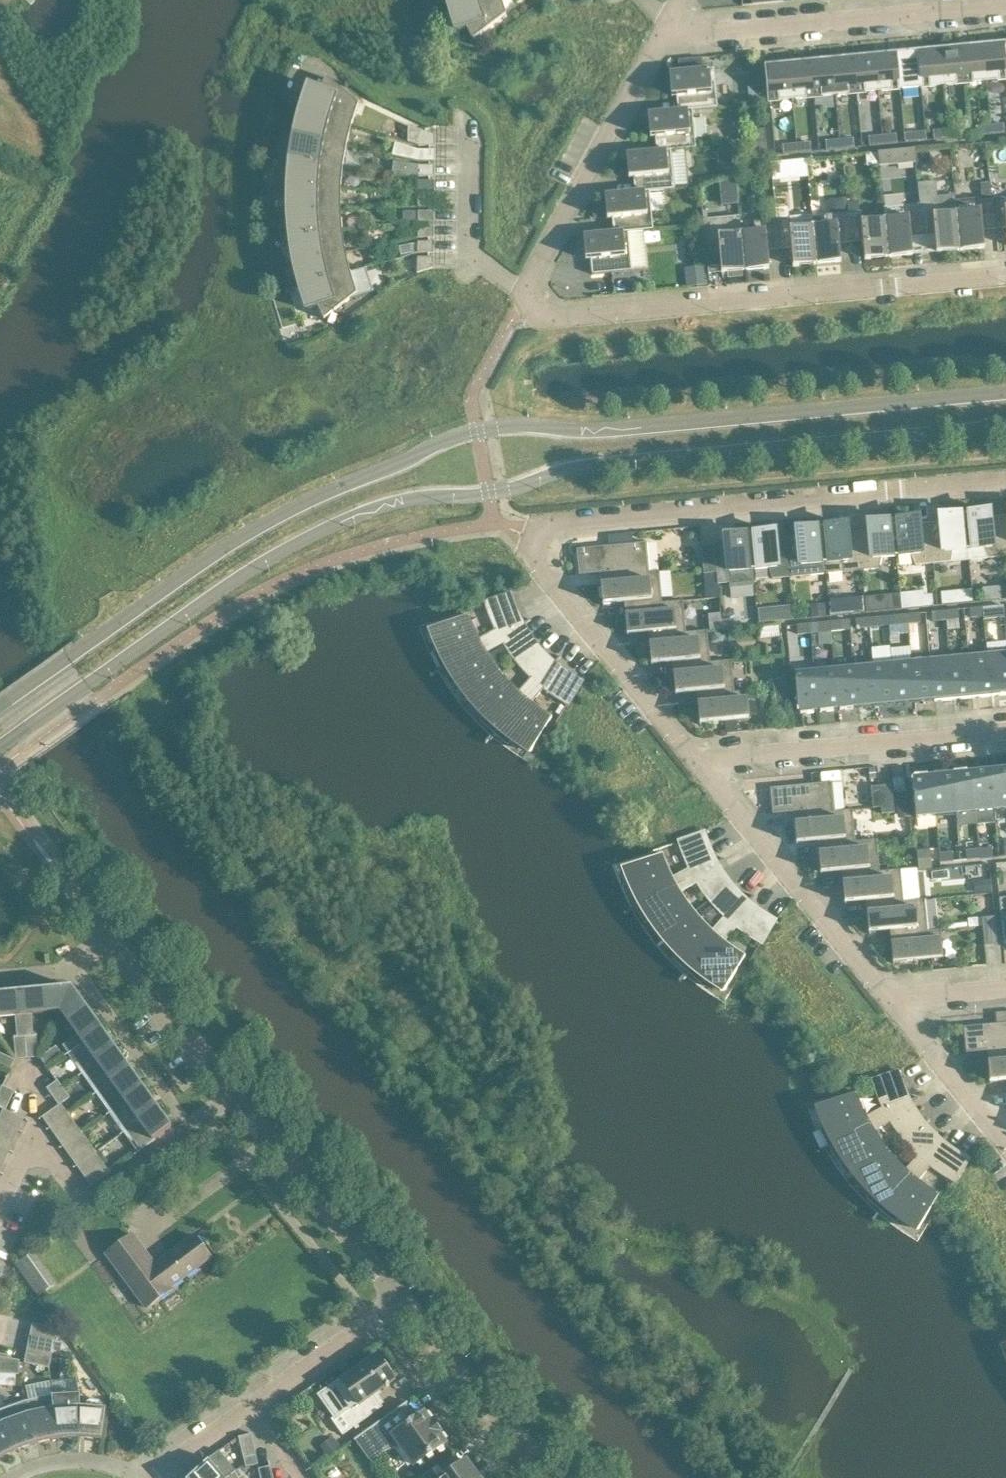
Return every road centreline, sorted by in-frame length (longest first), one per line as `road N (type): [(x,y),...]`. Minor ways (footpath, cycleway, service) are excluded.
road 1 (tertiary): [(0,749),(292,546),(388,500),(488,487),(598,453),(1005,419)]
road 2 (tertiary): [(1005,393),(458,437),(287,509),(0,709)]
road 3 (residential): [(699,764),(531,555),(540,530),(1005,484)]
road 4 (unclassified): [(50,859),(400,1300)]
road 5 (residential): [(530,297),(552,311),(599,316),(1005,276)]
road 6 (residential): [(665,39),(1005,8)]
road 7 (residential): [(1005,735),(699,764)]
road 8 (residential): [(892,1003),(699,764)]
road 9 (residential): [(155,1477),(400,1300)]
road 10 (residential): [(530,297),(665,39)]
road 11 (unclassified): [(400,1300),(548,1477)]
road 12 (residential): [(530,297),(467,249),(469,125)]
road 13 (residential): [(1005,1144),(892,1003)]

